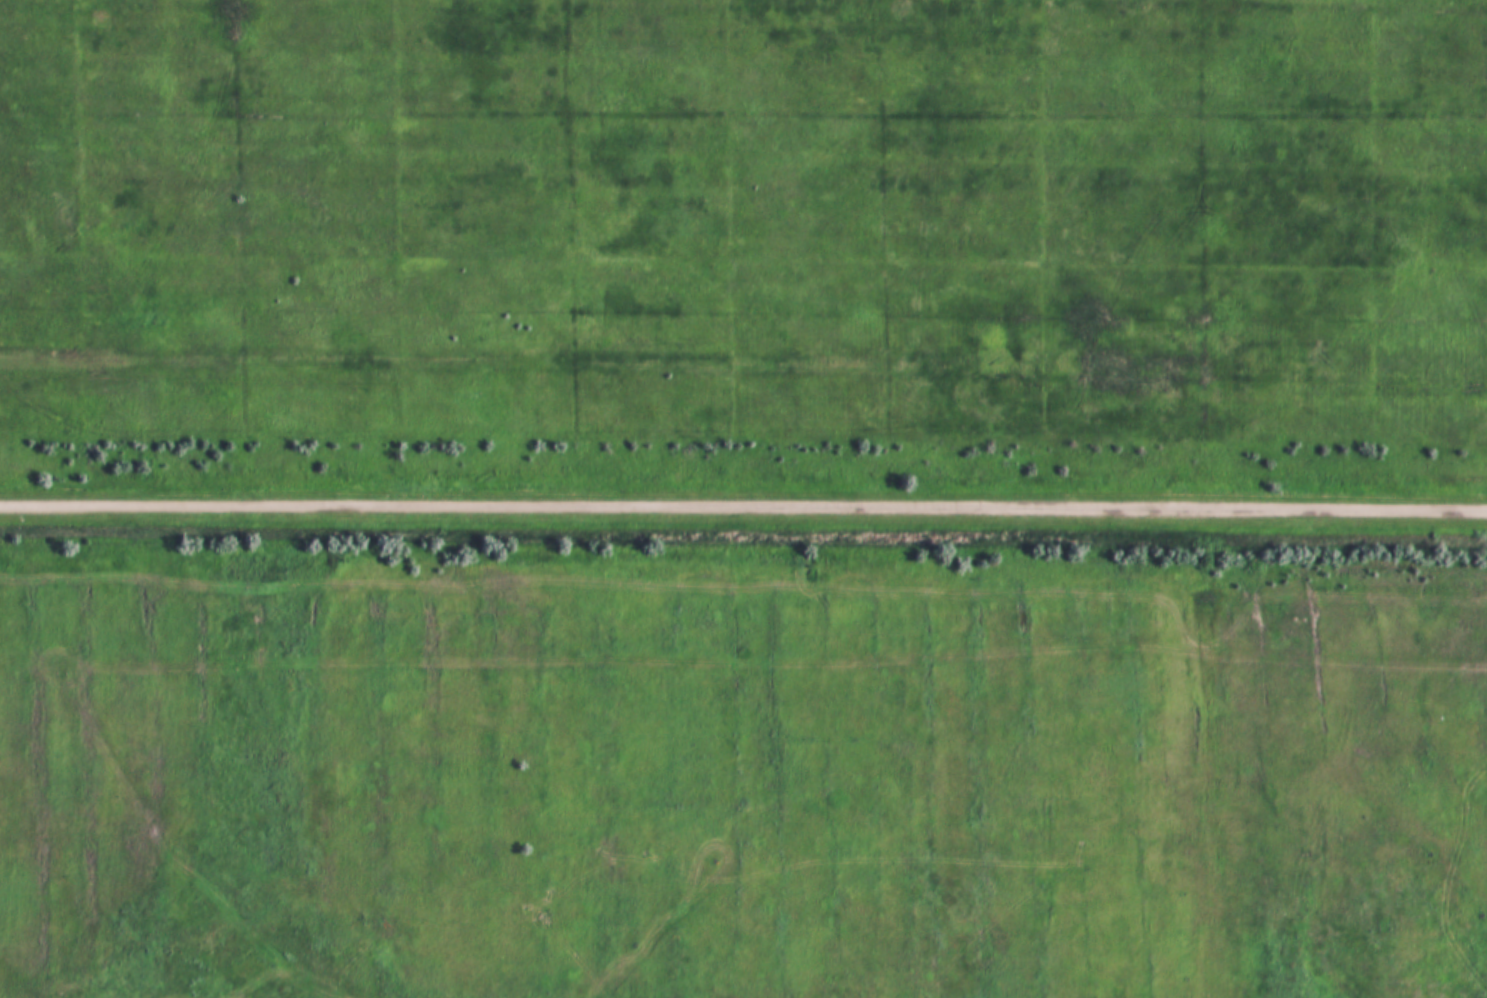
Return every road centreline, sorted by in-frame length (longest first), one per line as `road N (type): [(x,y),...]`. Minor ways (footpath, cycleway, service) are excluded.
road 1 (track): [(1486,512),(0,502)]

